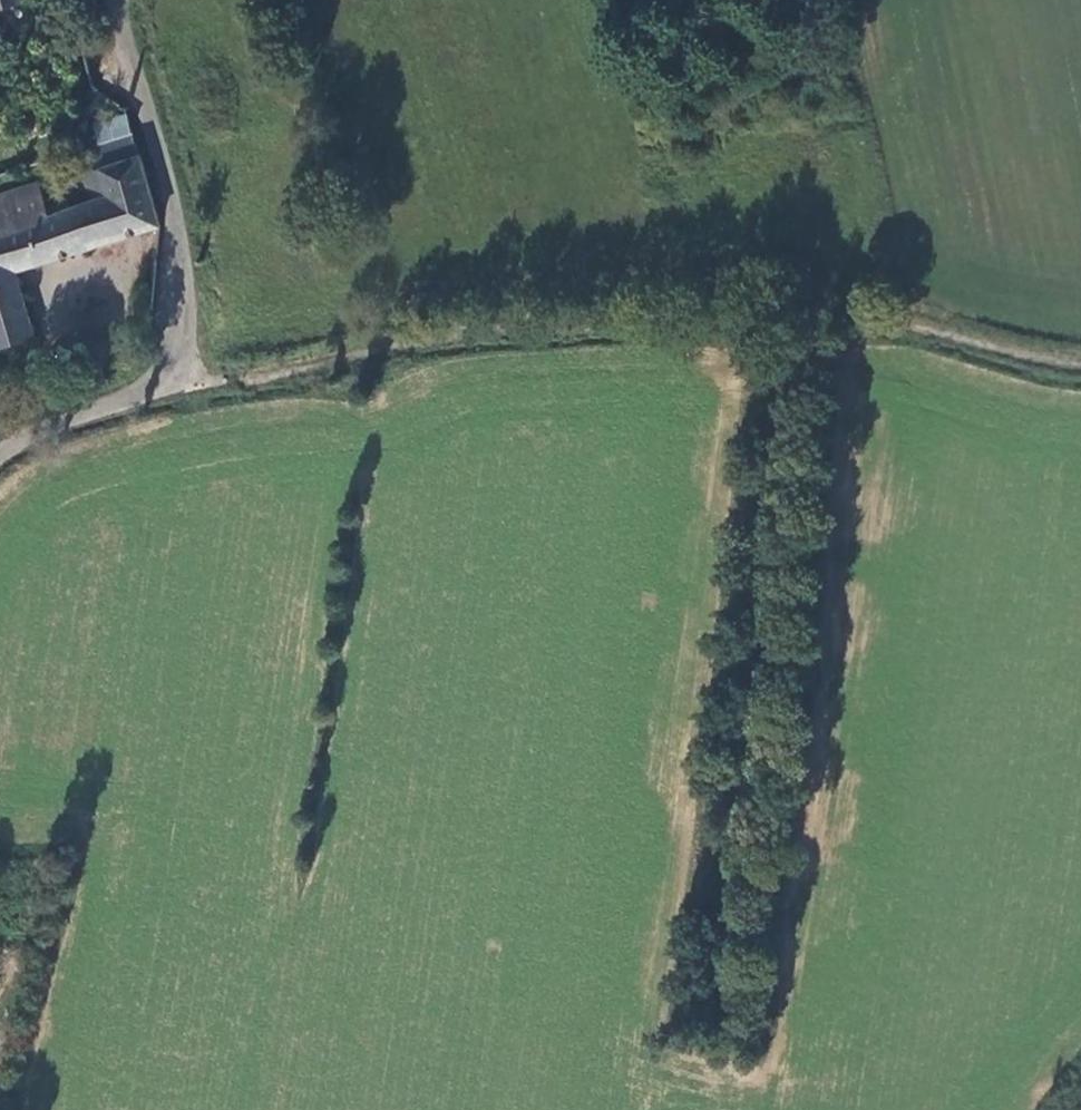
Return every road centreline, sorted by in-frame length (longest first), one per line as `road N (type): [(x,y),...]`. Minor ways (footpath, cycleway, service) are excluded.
road 1 (track): [(1080,366),(896,323),(809,315),(503,331),(228,382),(170,377)]
road 2 (unclassified): [(118,0),(171,198),(185,308),(179,363),(156,385),(0,450)]

